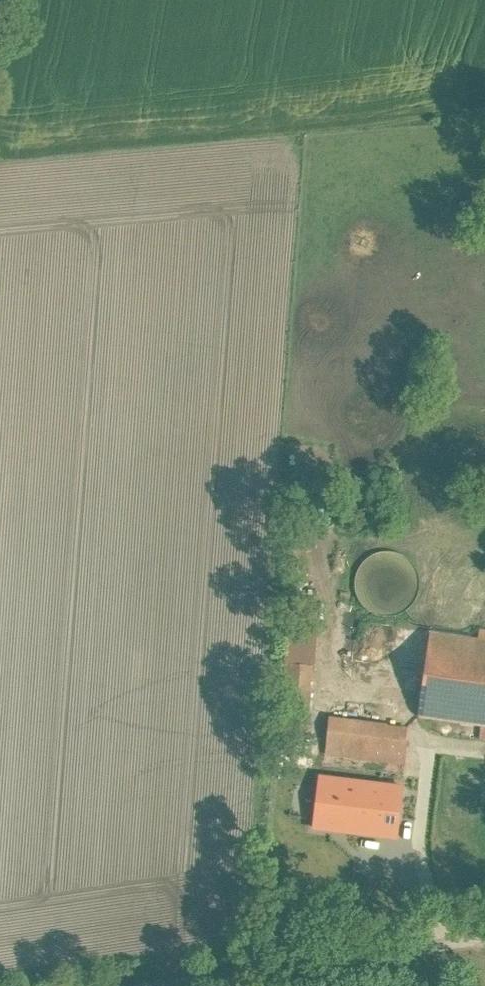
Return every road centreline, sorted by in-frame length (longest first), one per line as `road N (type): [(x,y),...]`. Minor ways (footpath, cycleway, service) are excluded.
road 1 (residential): [(105,985),(484,939)]

